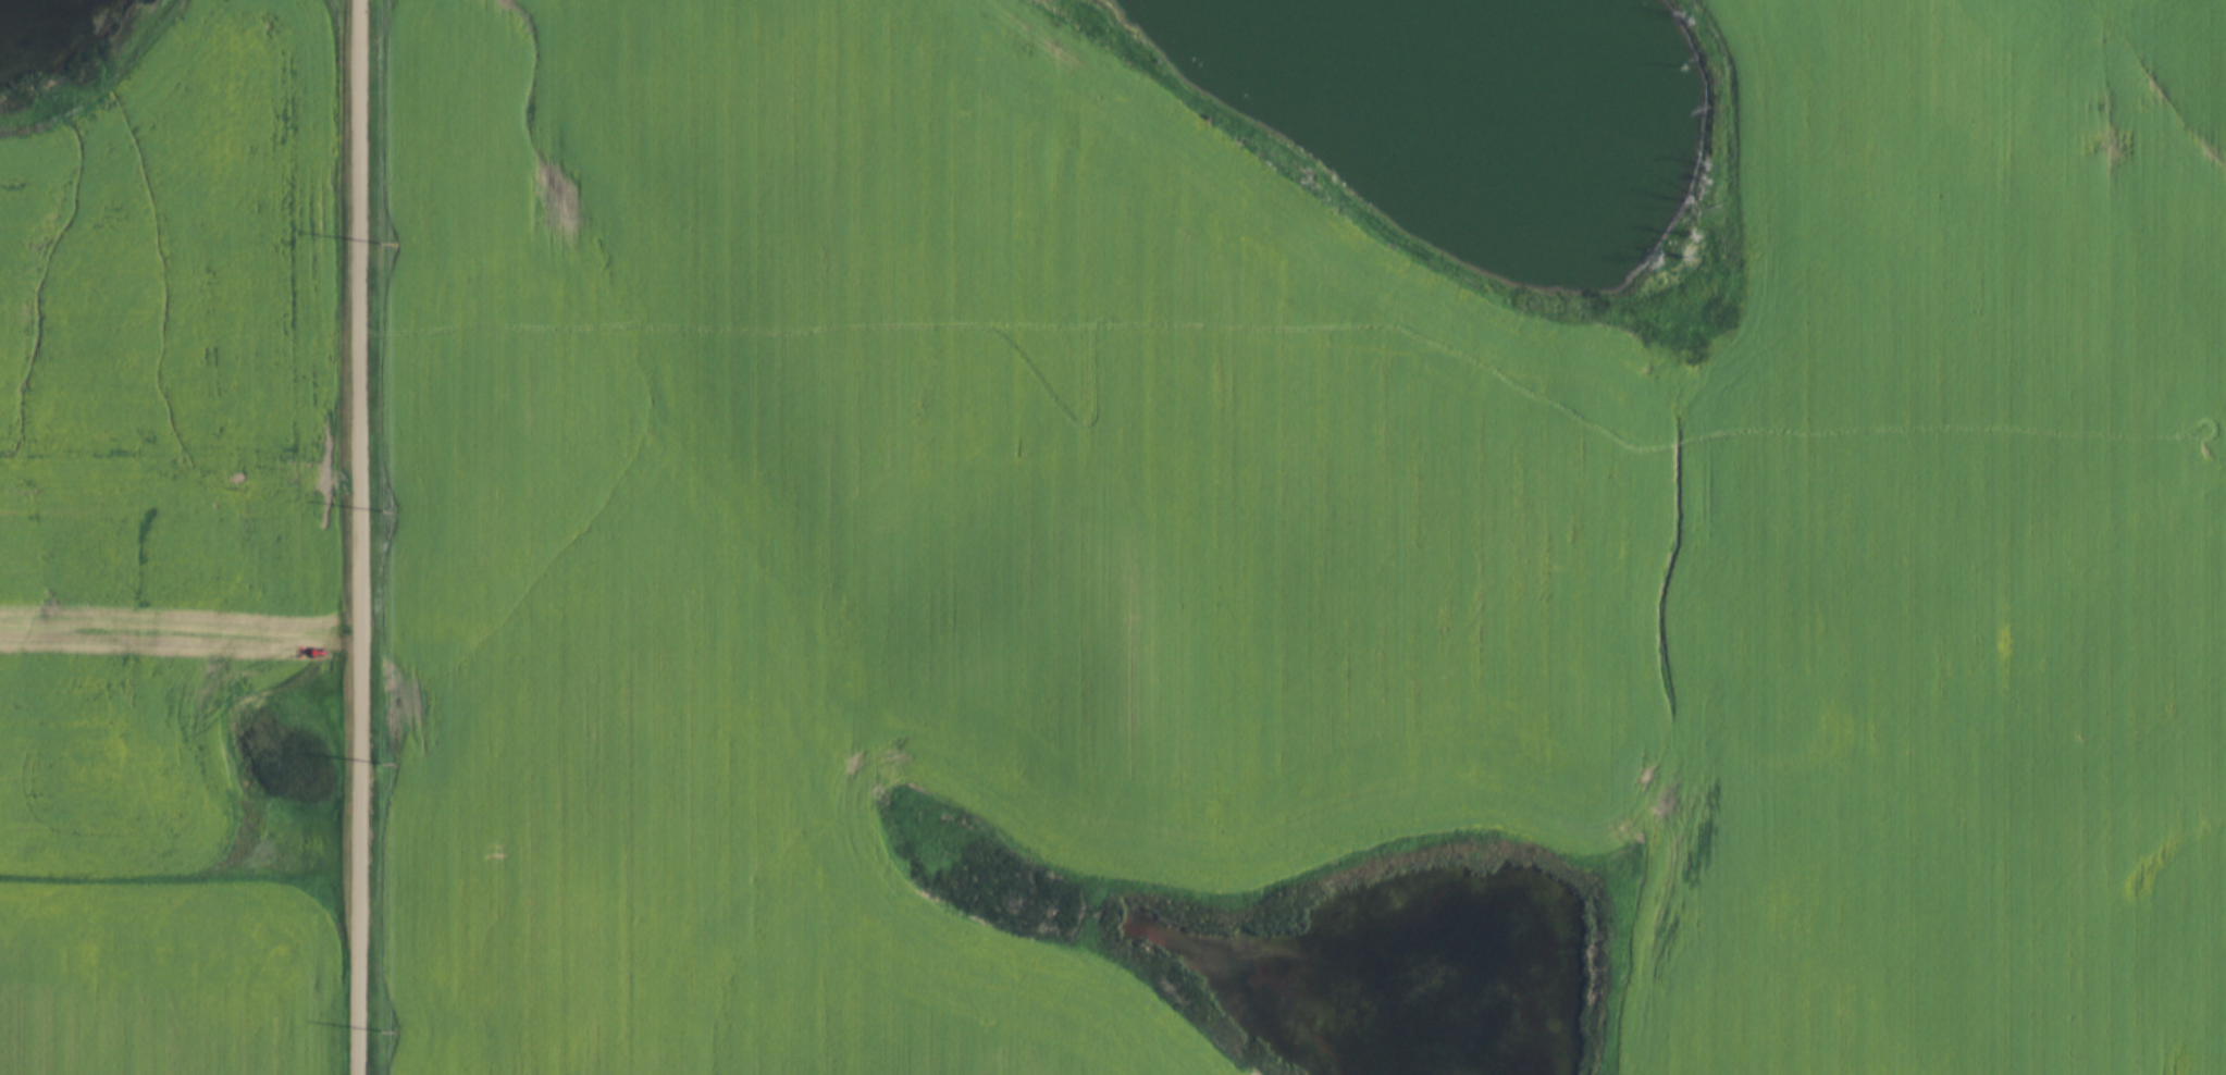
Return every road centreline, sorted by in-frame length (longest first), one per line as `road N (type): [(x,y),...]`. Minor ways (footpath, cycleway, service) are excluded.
road 1 (residential): [(362,1074),(363,0)]

